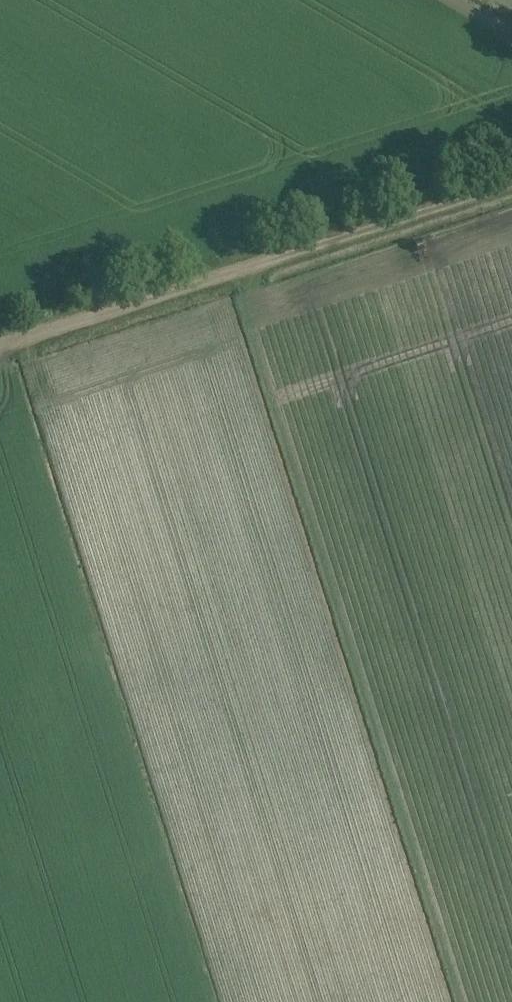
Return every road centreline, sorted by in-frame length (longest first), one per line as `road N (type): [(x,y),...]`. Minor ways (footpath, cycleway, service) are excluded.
road 1 (track): [(0,345),(511,183)]

